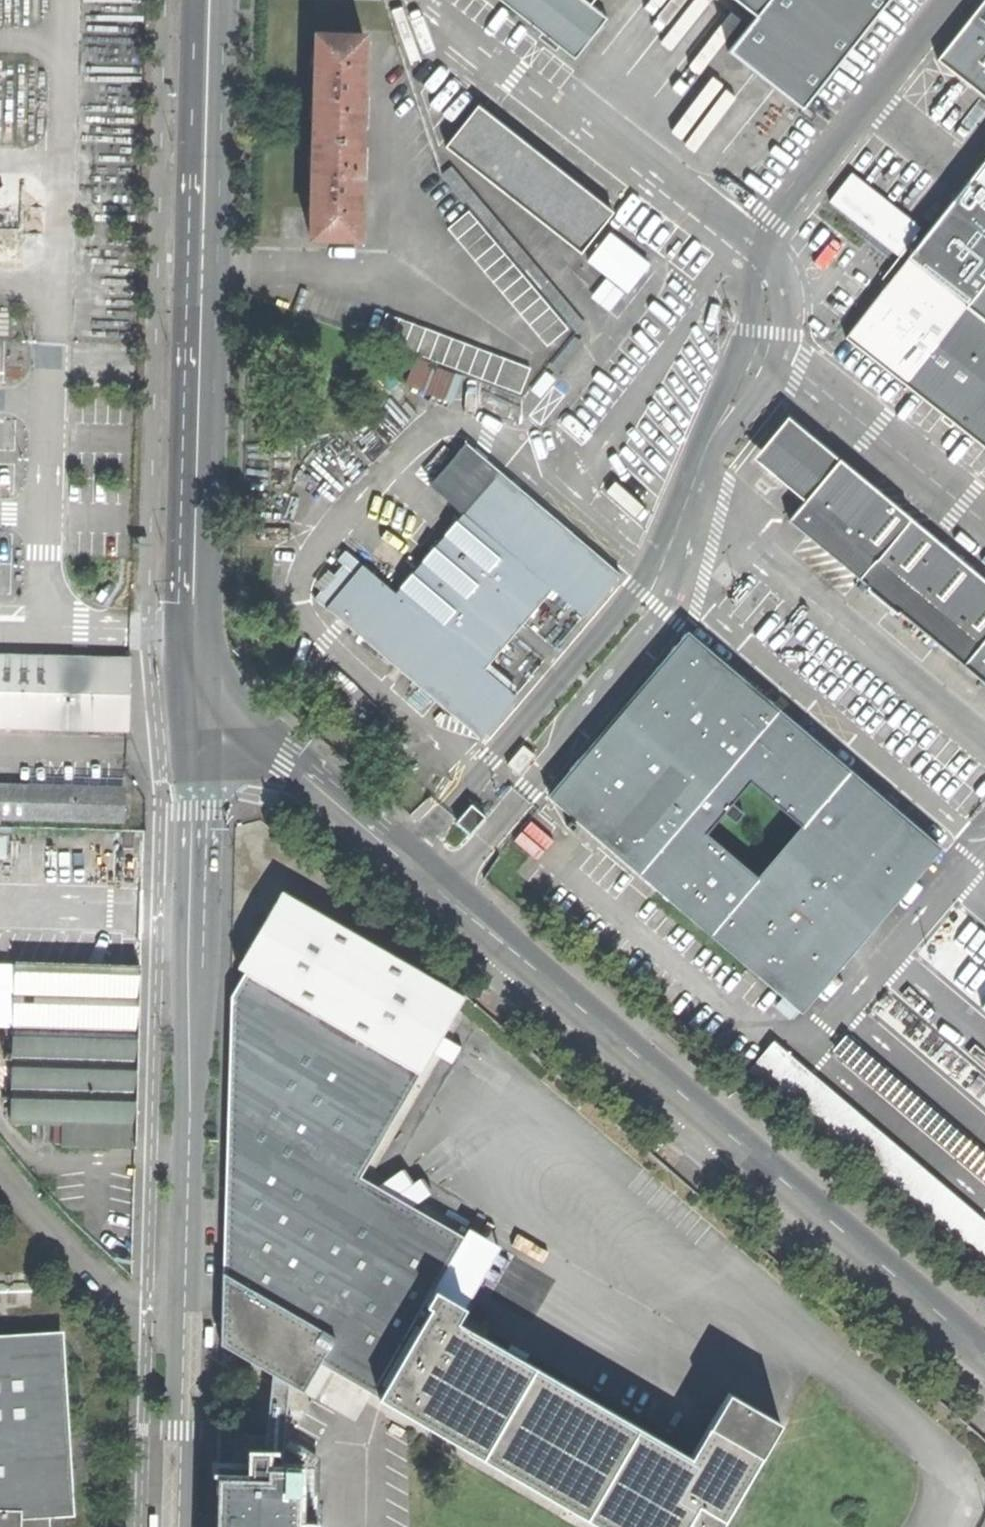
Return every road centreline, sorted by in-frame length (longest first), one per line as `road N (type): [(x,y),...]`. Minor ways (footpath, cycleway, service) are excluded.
road 1 (tertiary): [(197,691),(984,1351)]
road 2 (tertiary): [(197,691),(180,1526)]
road 3 (tertiary): [(209,0),(197,691)]

